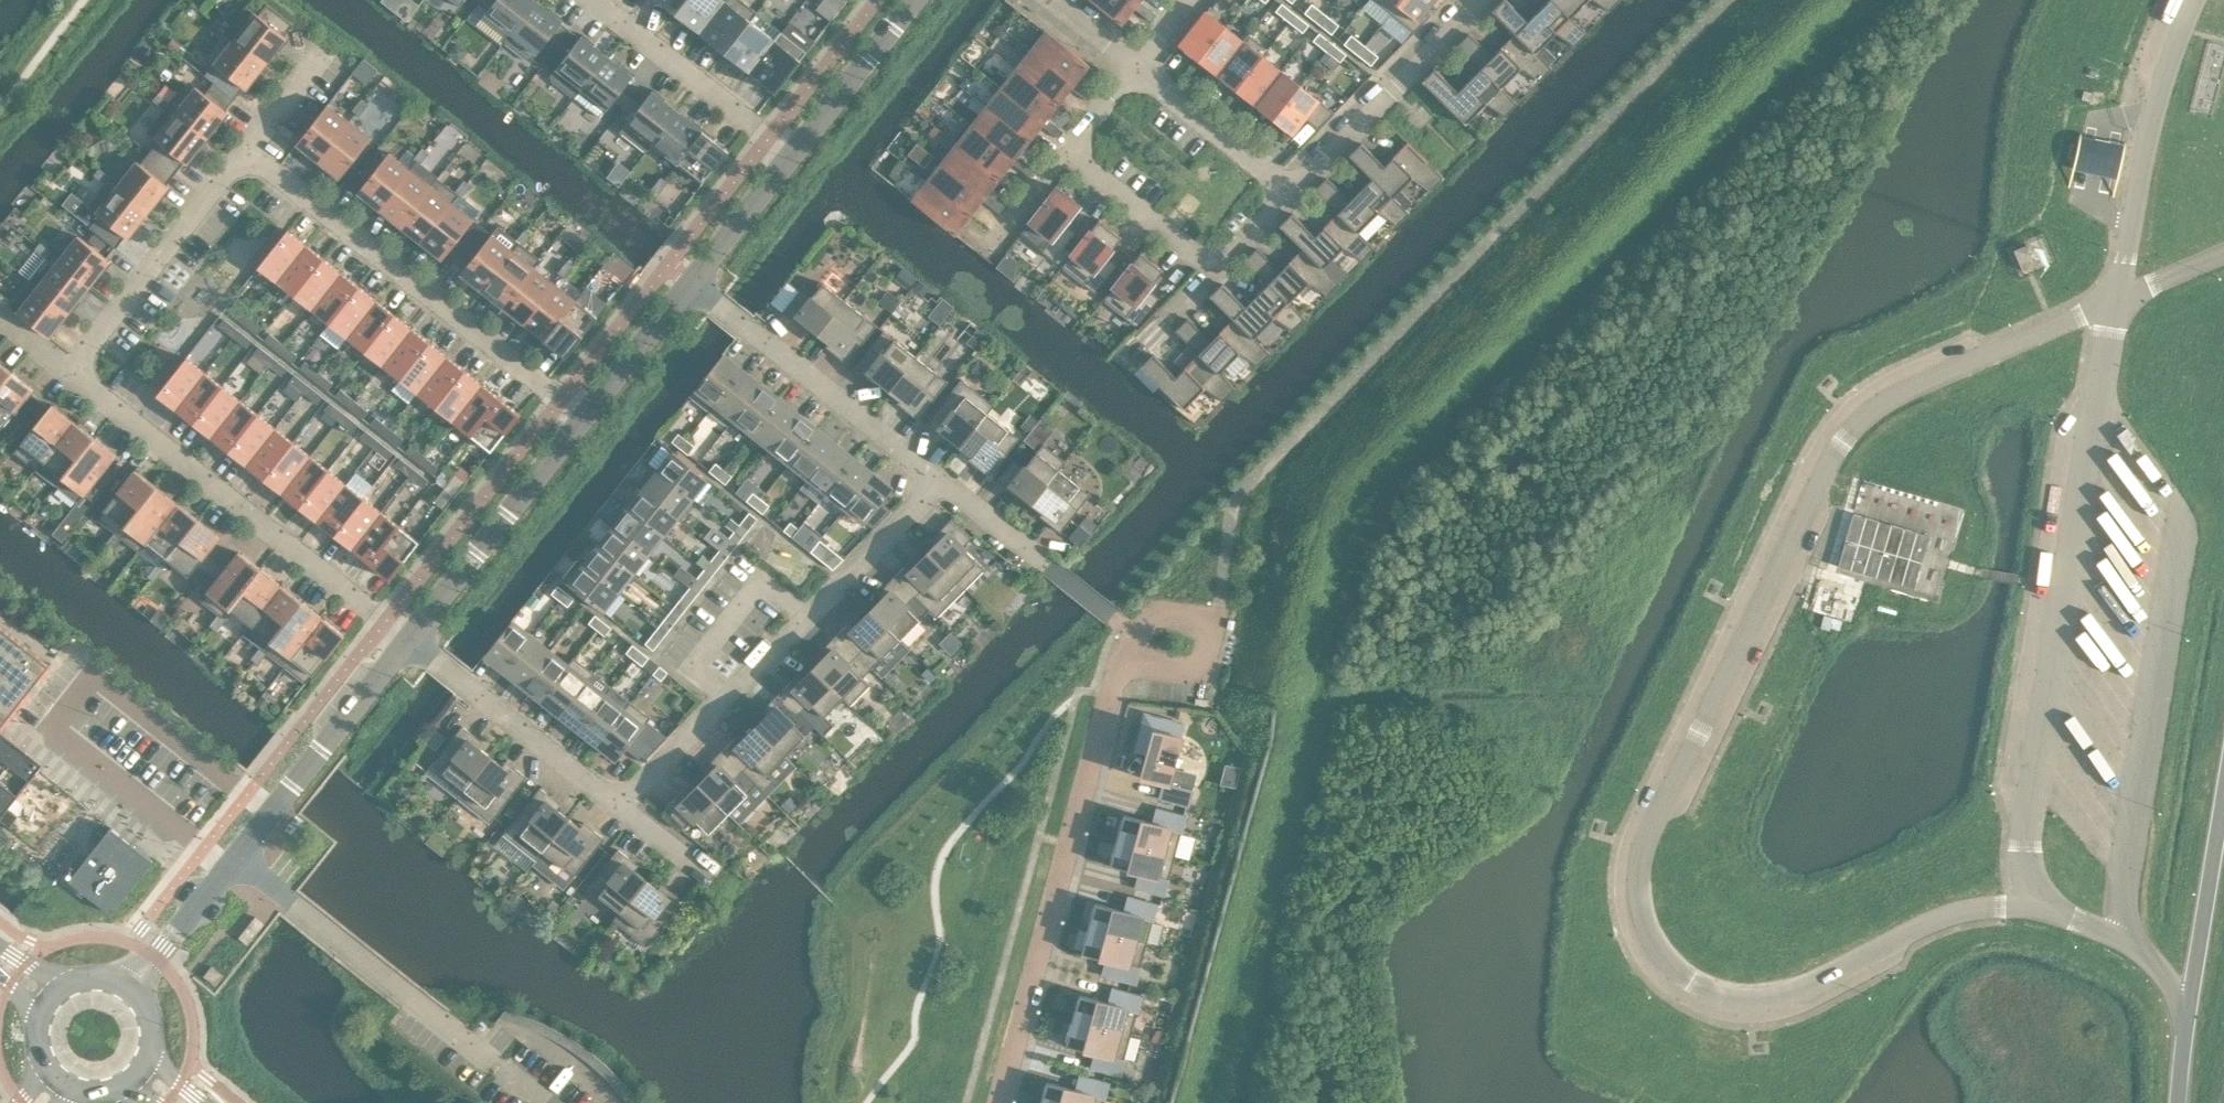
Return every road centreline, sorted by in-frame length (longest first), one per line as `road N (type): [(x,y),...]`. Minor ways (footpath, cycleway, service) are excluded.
road 1 (residential): [(1125,659),(1001,1102)]
road 2 (residential): [(250,145),(593,420)]
road 3 (residential): [(73,366),(410,635)]
road 4 (residential): [(244,852),(550,1102)]
road 5 (residential): [(696,287),(942,485)]
road 6 (residential): [(73,366),(250,145)]
road 7 (tertiary): [(410,635),(593,420)]
road 8 (tertiary): [(244,852),(410,635)]
road 9 (residential): [(410,635),(622,803)]
road 10 (residential): [(1294,184),(1476,0)]
road 11 (residential): [(608,0),(803,149)]
road 12 (residential): [(731,694),(694,658),(766,577),(809,615)]
road 13 (residential): [(1137,61),(1294,184)]
road 14 (tertiary): [(803,149),(916,0)]
road 15 (residential): [(809,615),(942,485)]
road 16 (residential): [(1071,145),(1216,260)]
road 17 (tertiary): [(130,985),(244,852)]
road 18 (tertiary): [(696,287),(803,149)]
road 19 (tertiary): [(593,420),(696,287)]
road 20 (residential): [(622,803),(731,694)]
road 21 (residential): [(1219,622),(1202,679),(1125,659)]
road 22 (residential): [(1071,145),(994,244)]
road 23 (residential): [(1125,659),(1154,609),(1219,622)]
road 24 (residential): [(250,145),(327,48)]
road 25 (residential): [(1135,349),(1216,260)]

